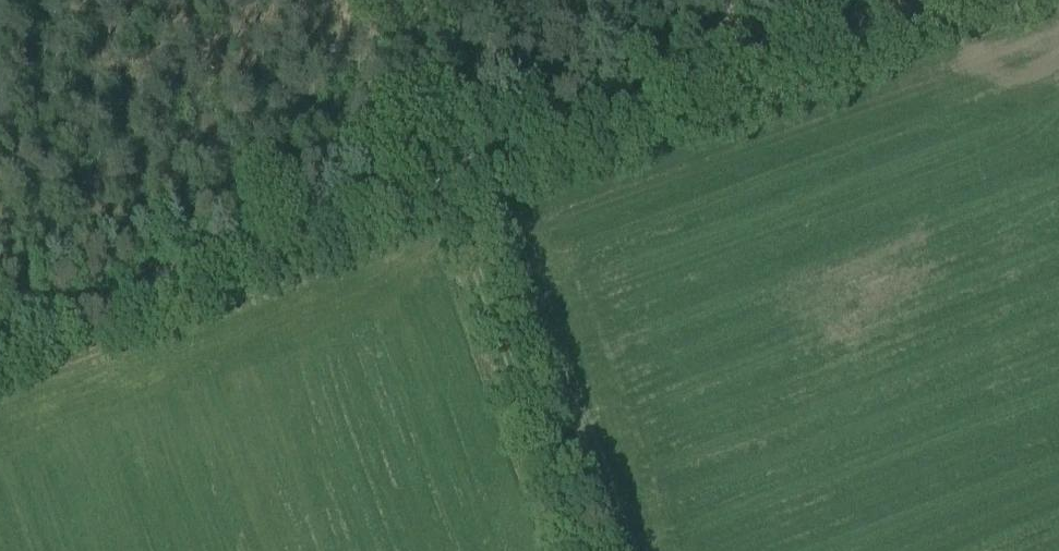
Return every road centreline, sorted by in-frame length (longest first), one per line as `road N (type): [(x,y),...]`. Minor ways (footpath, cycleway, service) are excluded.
road 1 (track): [(443,183),(942,0)]
road 2 (track): [(0,342),(443,183)]
road 3 (track): [(443,183),(578,550)]
road 4 (track): [(410,0),(443,183)]

